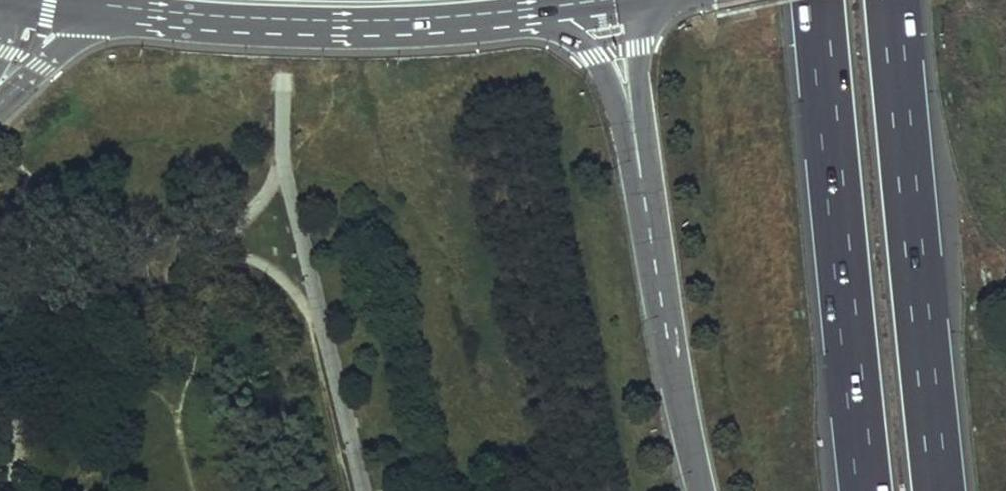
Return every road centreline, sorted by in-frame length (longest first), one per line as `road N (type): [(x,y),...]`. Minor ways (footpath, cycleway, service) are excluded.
road 1 (motorway): [(816,0),(864,490)]
road 2 (motorway): [(937,490),(891,0)]
road 3 (primary): [(105,9),(374,25),(465,19)]
road 4 (motorway): [(640,178),(700,490)]
road 5 (motorway): [(465,19),(547,30),(585,47),(605,73),(640,178)]
road 6 (motorway): [(637,2),(640,178)]
road 7 (primary): [(465,19),(637,2)]
road 8 (tertiary): [(0,90),(105,9)]

